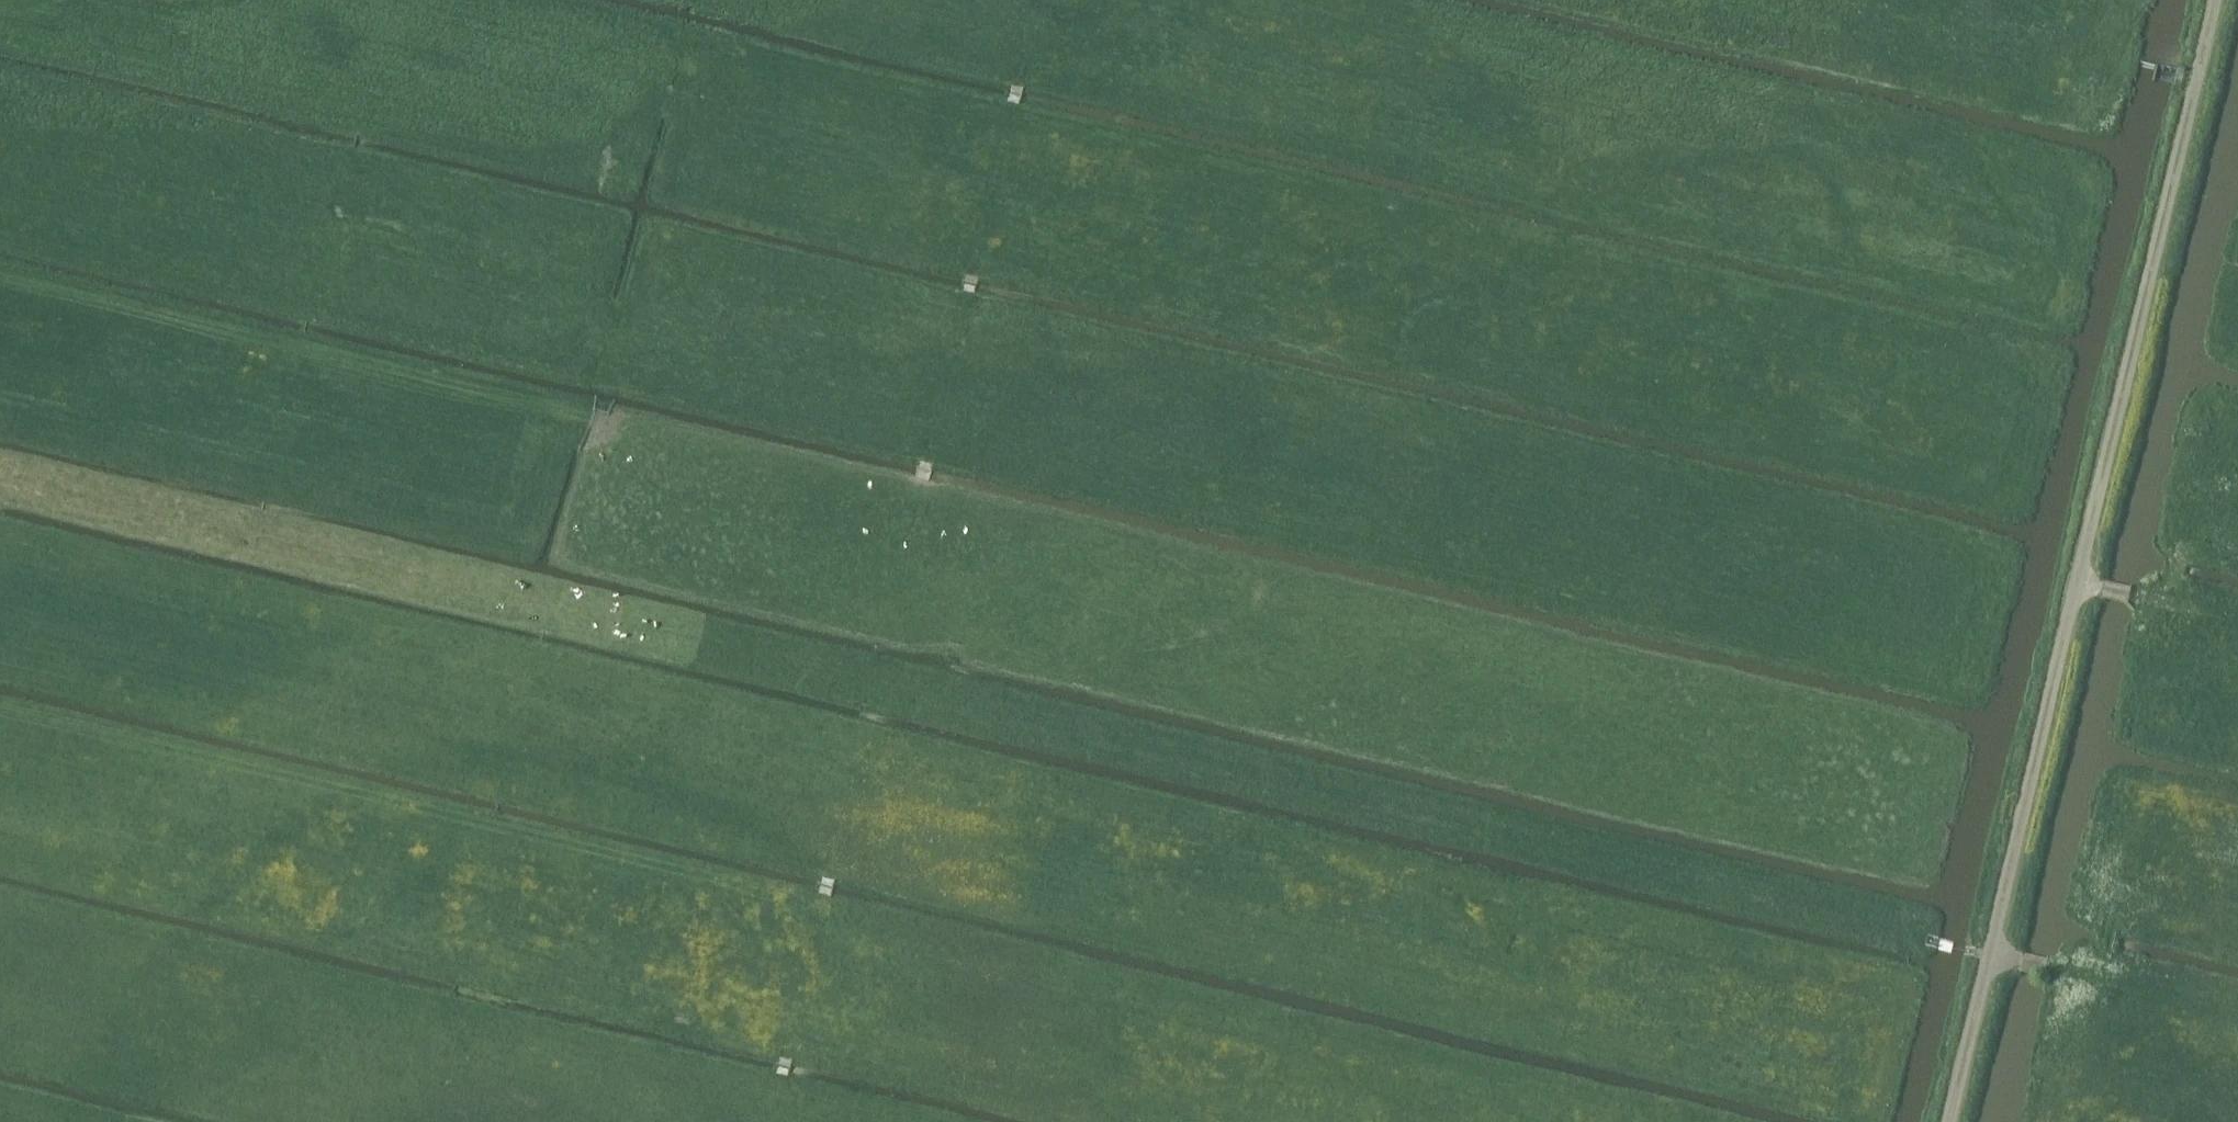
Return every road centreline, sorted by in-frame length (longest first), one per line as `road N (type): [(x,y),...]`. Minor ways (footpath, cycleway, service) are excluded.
road 1 (track): [(0,224),(553,349),(661,360)]
road 2 (track): [(2019,963),(2101,986),(2237,1053)]

